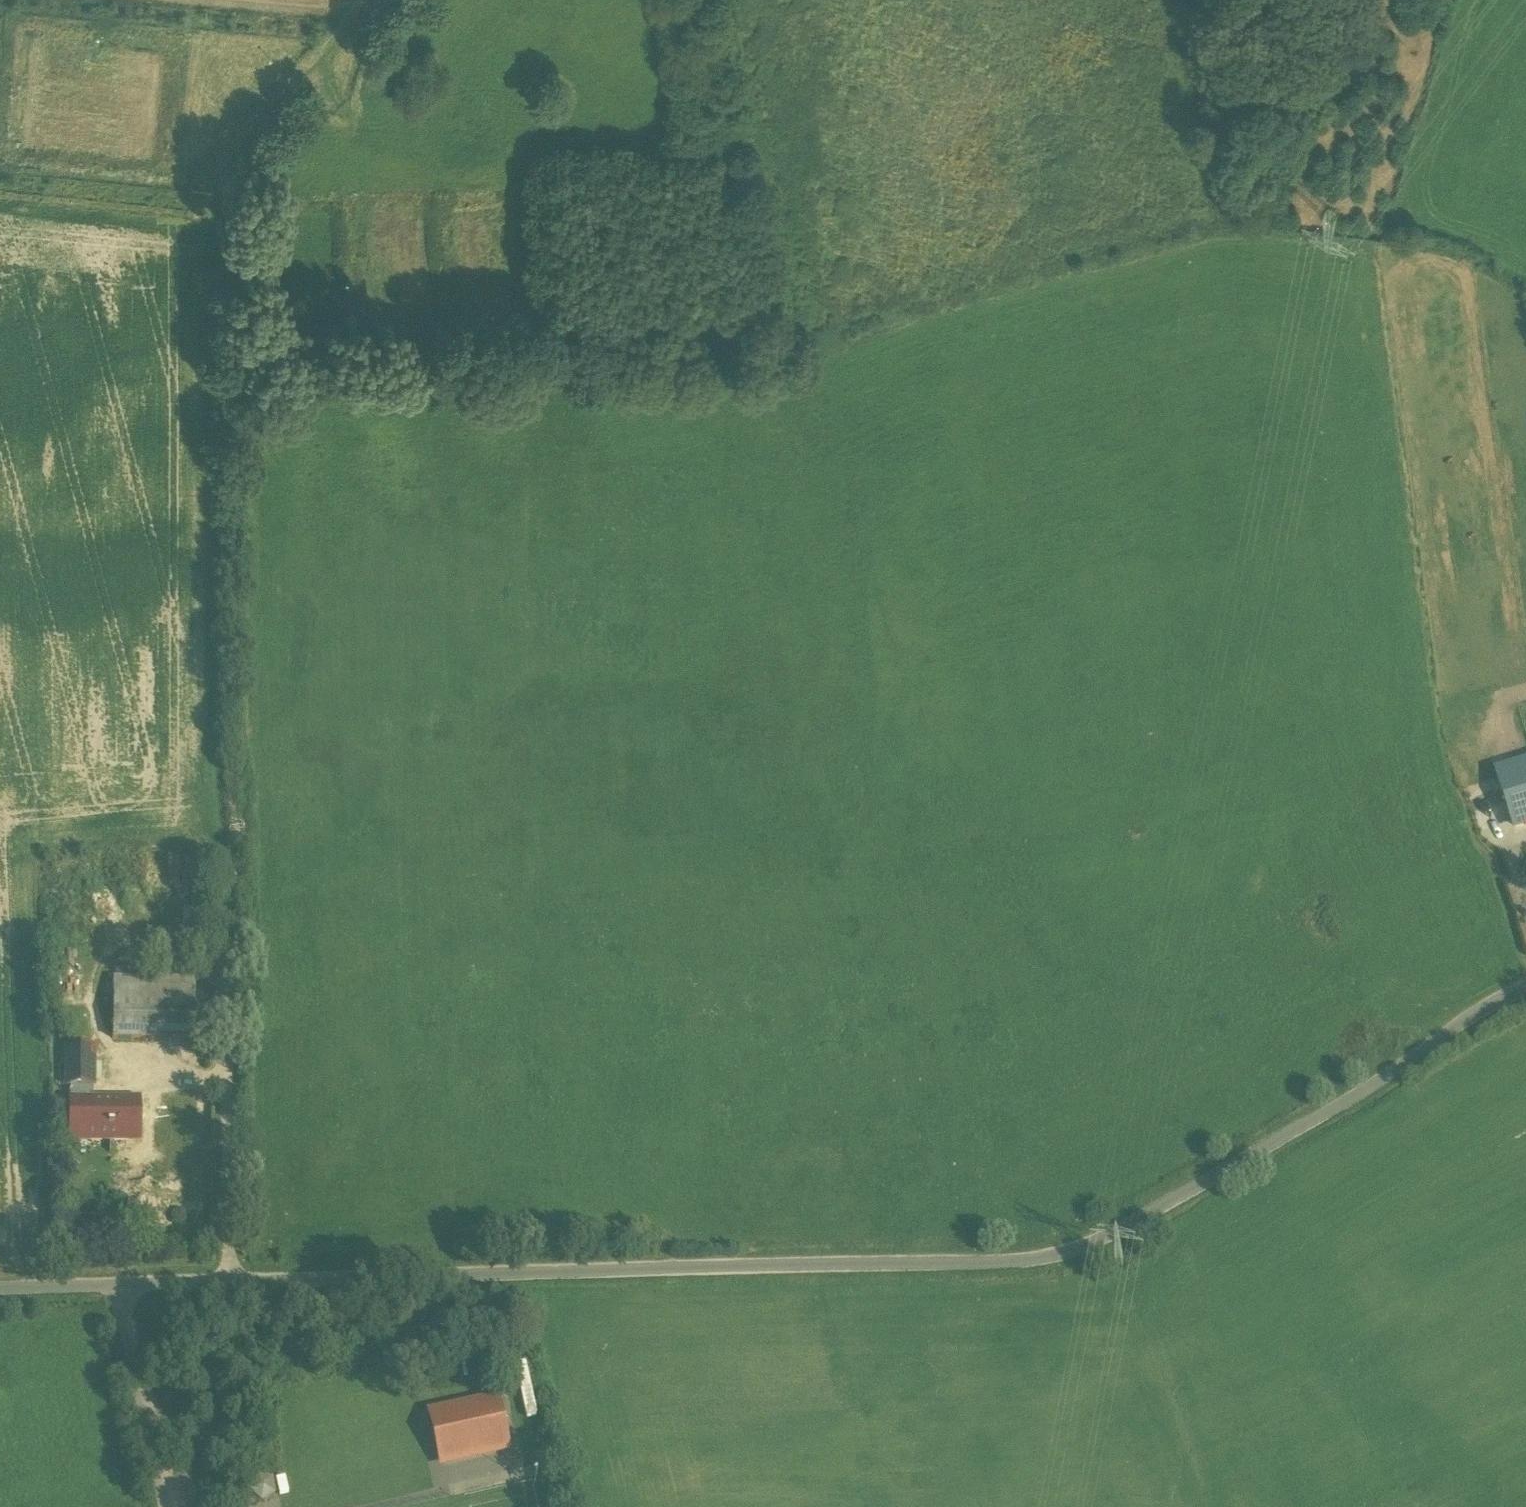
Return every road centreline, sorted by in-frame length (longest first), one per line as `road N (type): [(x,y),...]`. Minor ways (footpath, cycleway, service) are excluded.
road 1 (unclassified): [(1525,990),(1278,1143),(1099,1240),(1034,1263),(126,1286)]
road 2 (track): [(223,1087),(212,215),(228,170),(382,0)]
road 3 (unclassified): [(126,1286),(132,1383),(164,1506)]
road 4 (unclassified): [(126,1286),(0,1290)]

